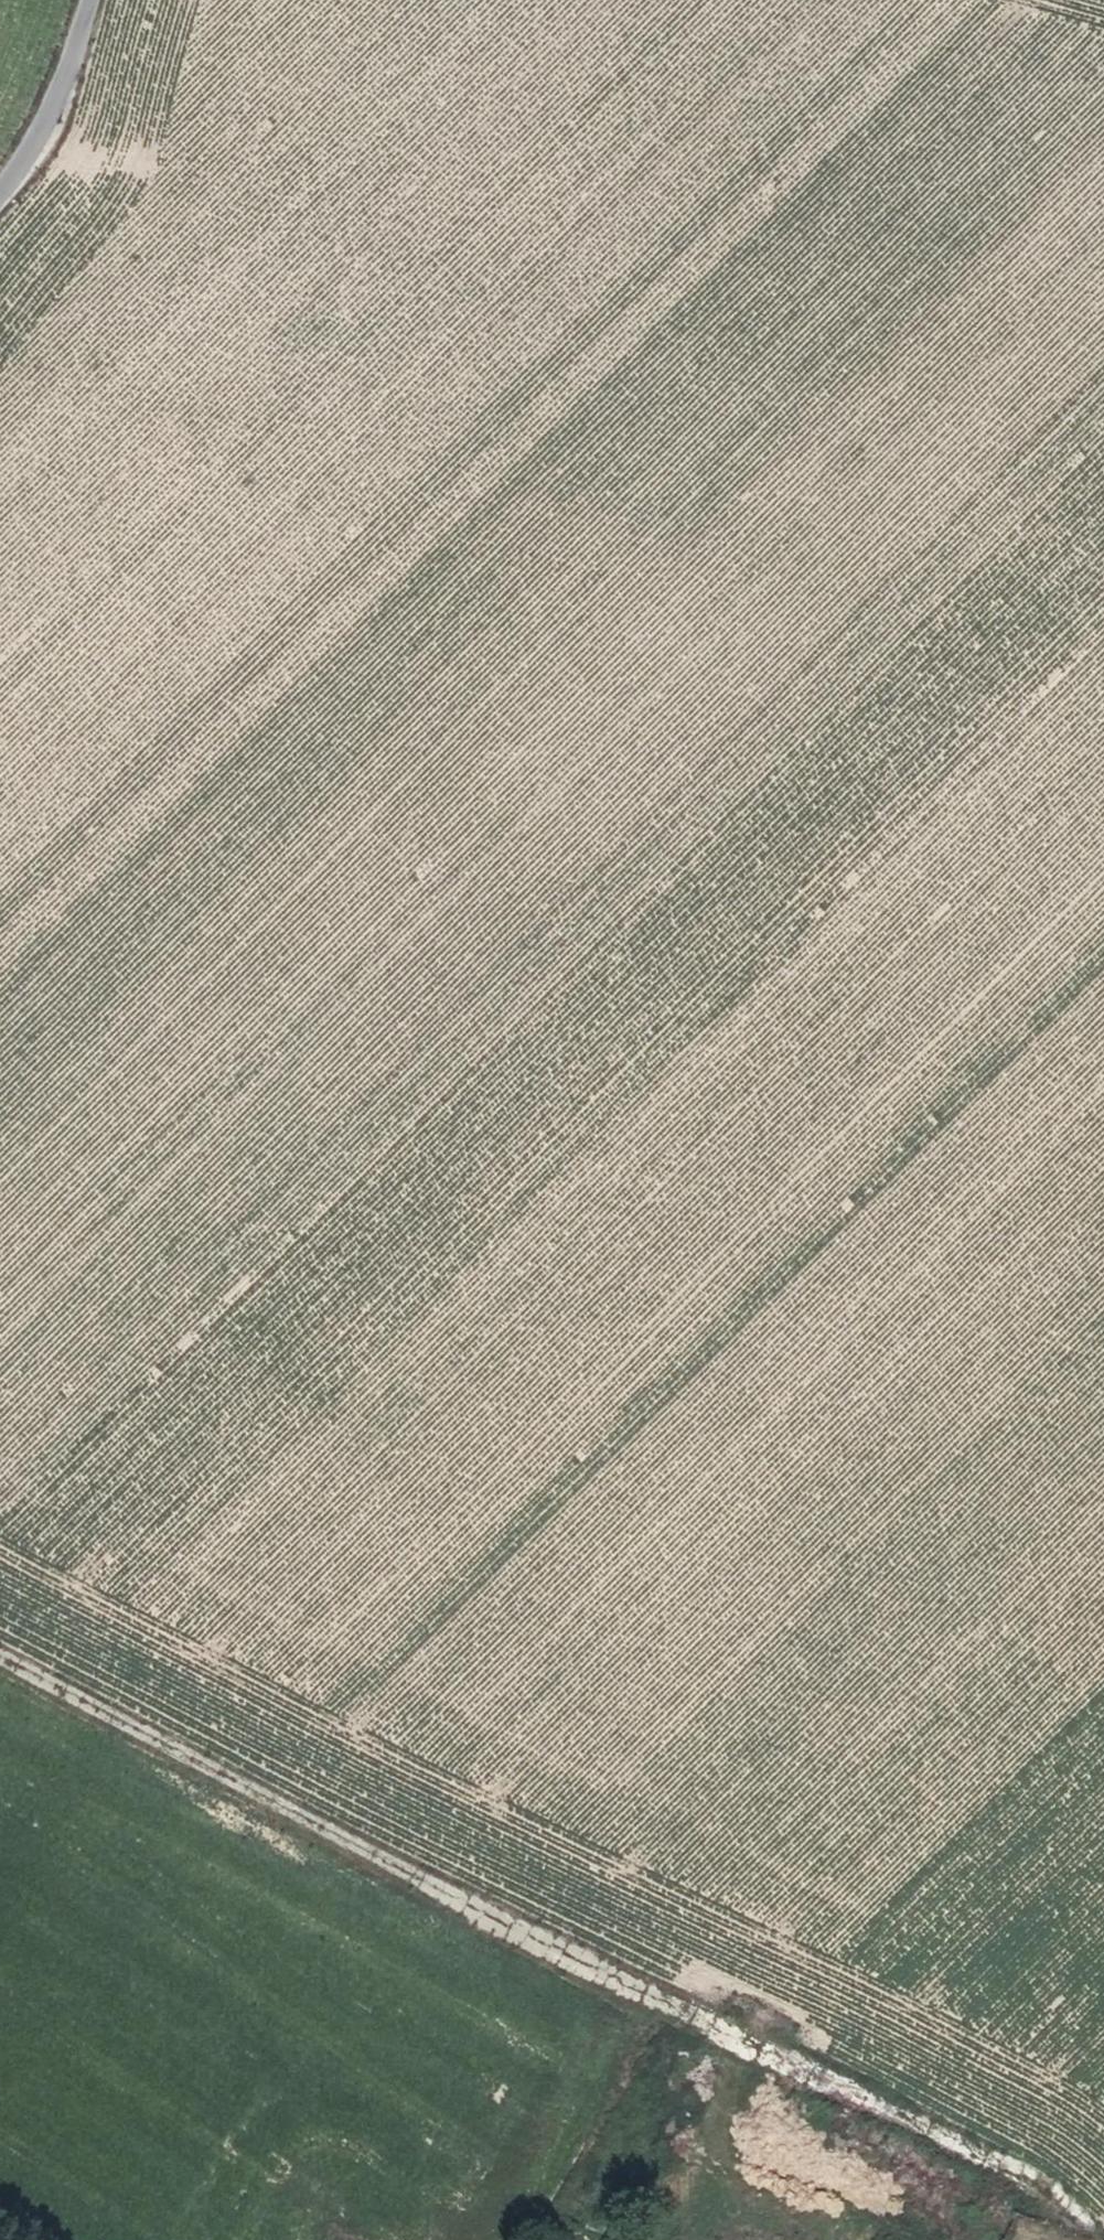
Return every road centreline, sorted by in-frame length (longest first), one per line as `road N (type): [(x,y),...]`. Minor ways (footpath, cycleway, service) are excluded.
road 1 (track): [(0,1653),(543,1944),(1063,2196),(1088,2222)]
road 2 (unclassified): [(91,0),(34,163),(0,206)]

